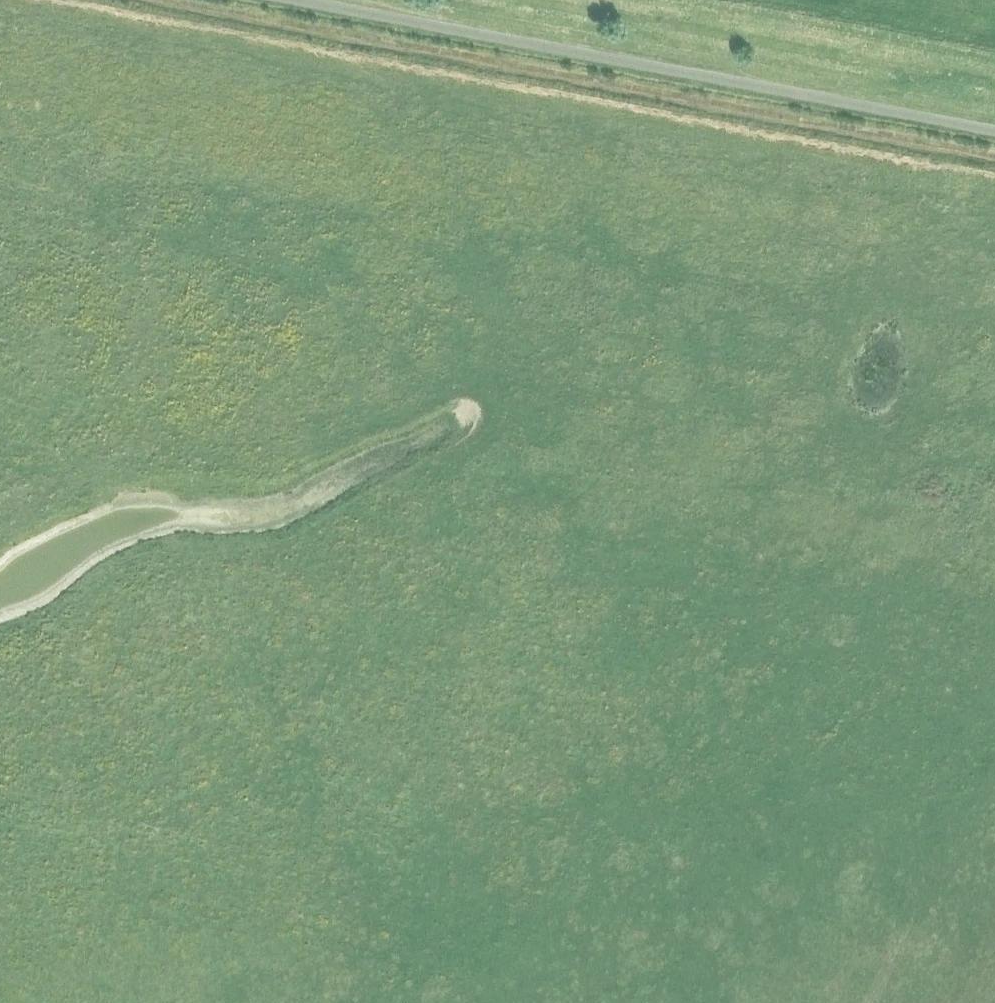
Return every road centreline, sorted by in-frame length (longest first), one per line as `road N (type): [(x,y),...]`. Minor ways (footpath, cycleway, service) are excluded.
road 1 (unclassified): [(994,131),(296,0)]

